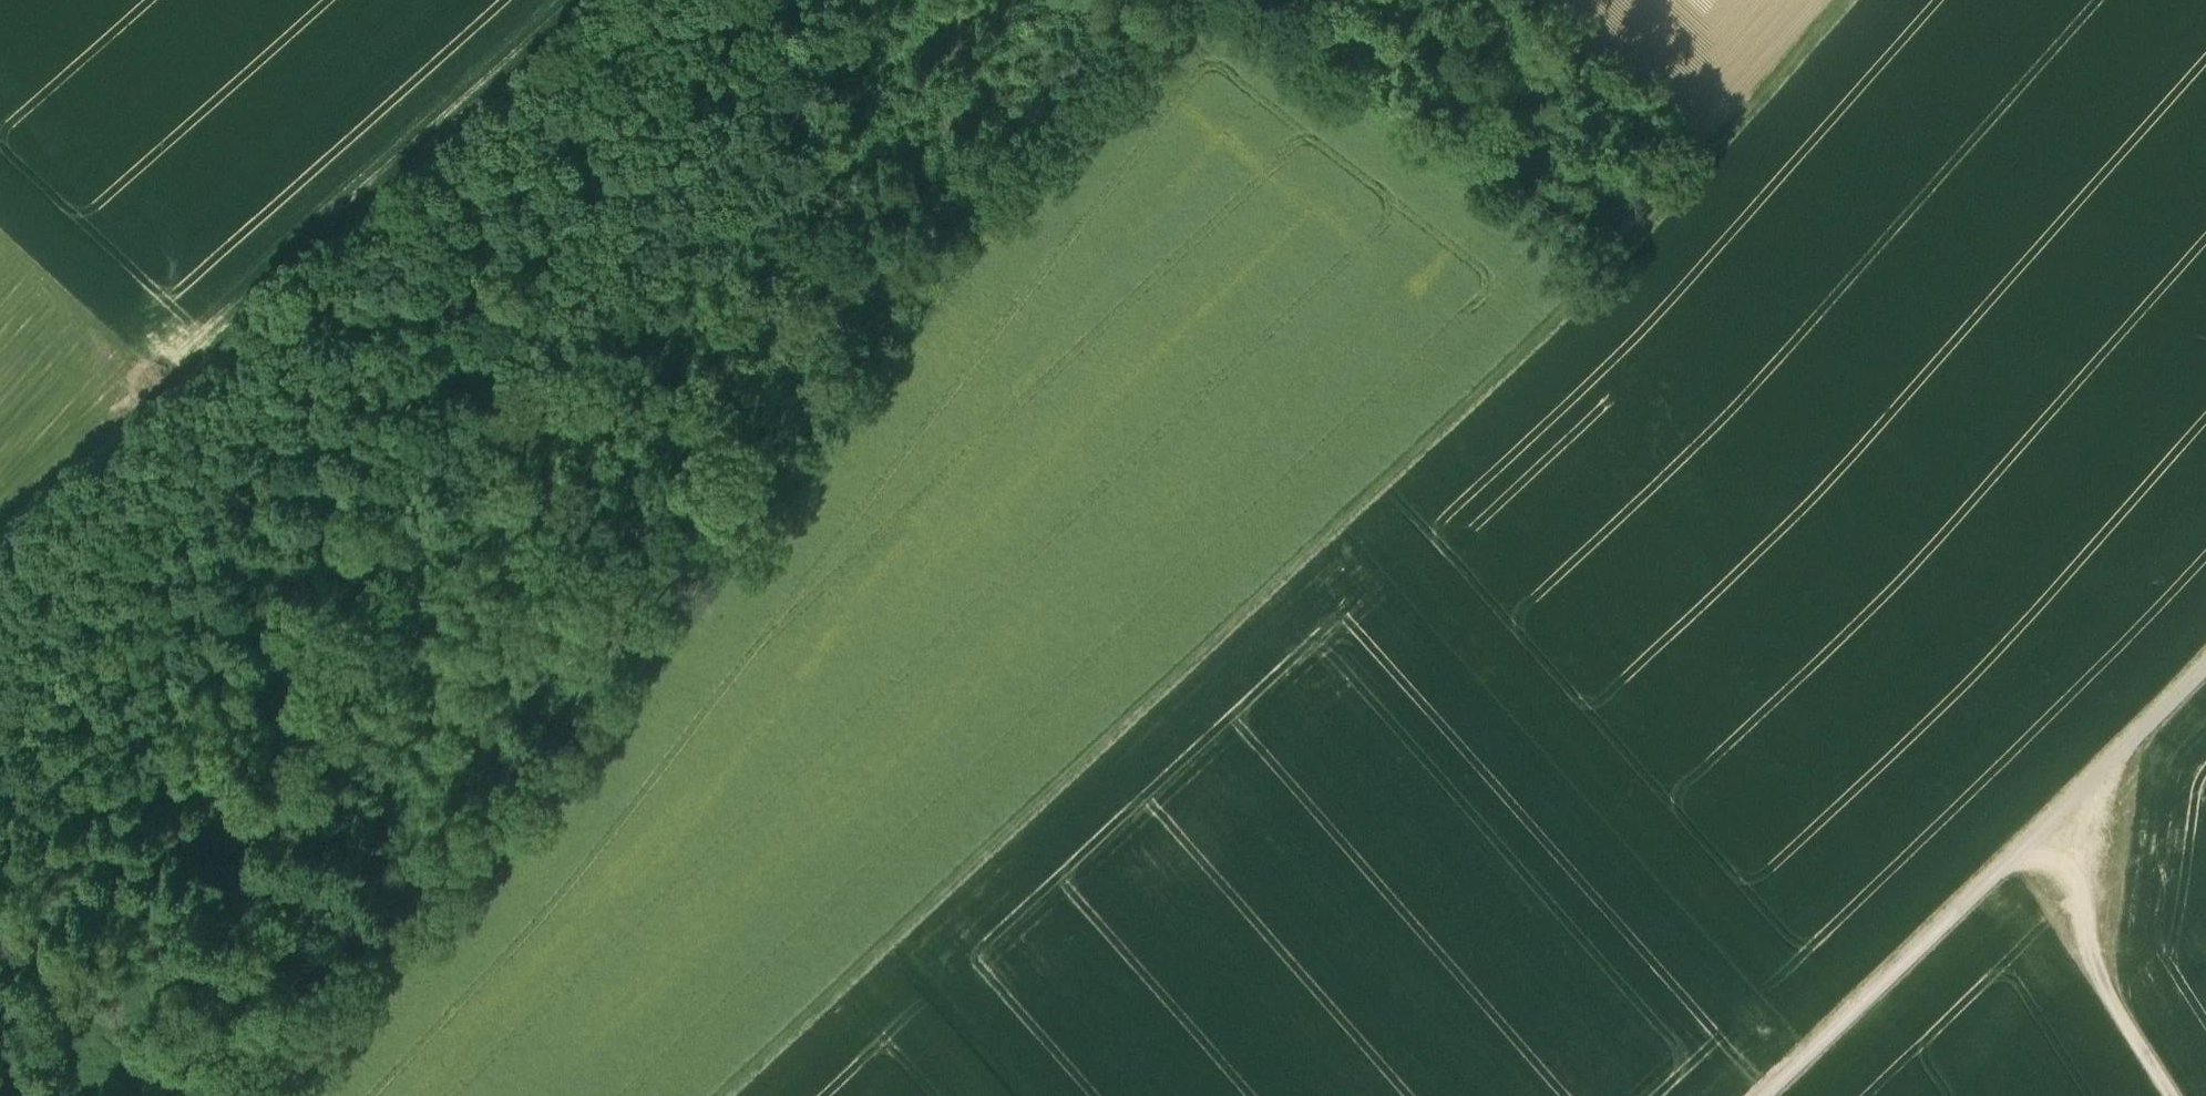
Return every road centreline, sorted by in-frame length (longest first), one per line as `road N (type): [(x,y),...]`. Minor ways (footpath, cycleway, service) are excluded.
road 1 (track): [(1848,0),(1588,283),(718,1095)]
road 2 (track): [(1766,1095),(2205,664)]

